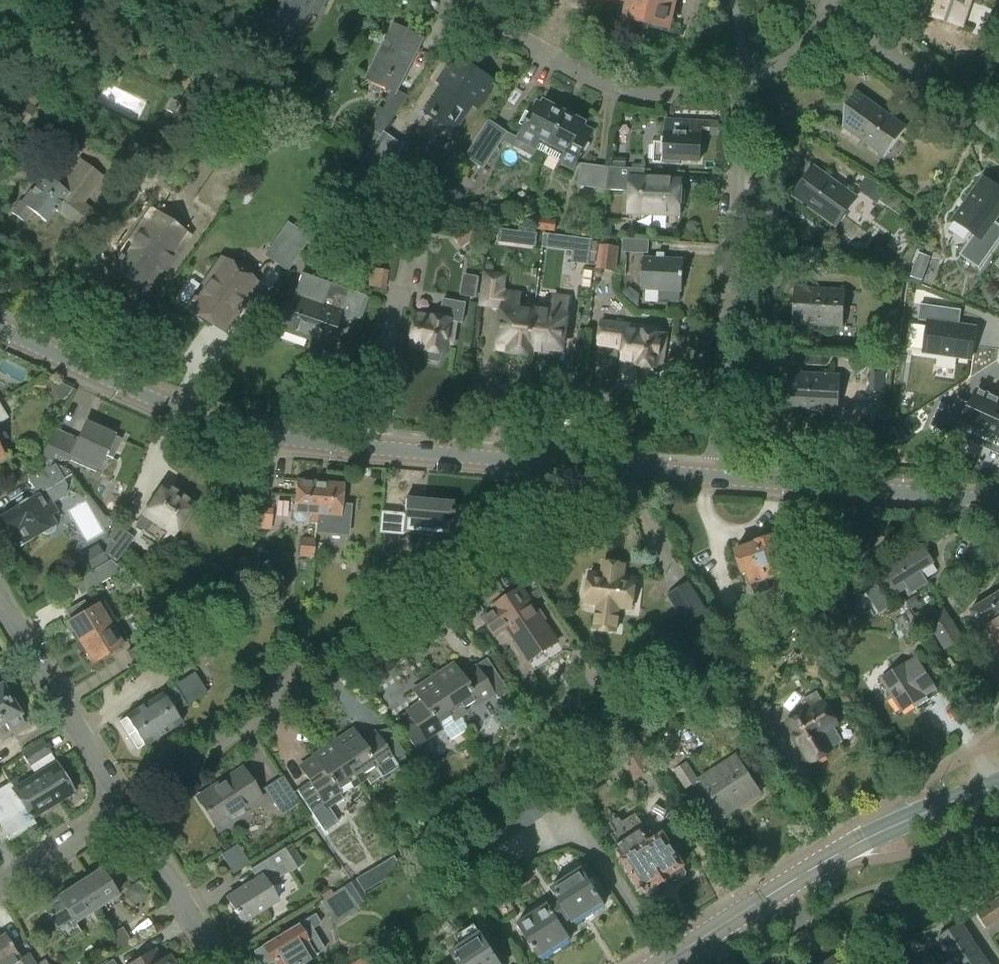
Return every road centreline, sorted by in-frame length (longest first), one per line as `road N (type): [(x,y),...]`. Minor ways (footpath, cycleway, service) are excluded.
road 1 (secondary): [(720,477),(255,432),(154,398),(0,329)]
road 2 (residential): [(122,805),(506,554)]
road 3 (residential): [(720,477),(739,84)]
road 4 (tertiary): [(662,963),(868,837),(998,786)]
road 5 (residential): [(446,0),(631,91),(679,95),(739,84)]
road 6 (secondary): [(998,501),(720,477)]
road 7 (residential): [(122,805),(0,603)]
road 8 (residential): [(998,132),(835,12)]
road 9 (residential): [(219,963),(122,805)]
road 10 (residential): [(0,883),(122,805)]
road 11 (residential): [(739,84),(803,47),(835,12)]

